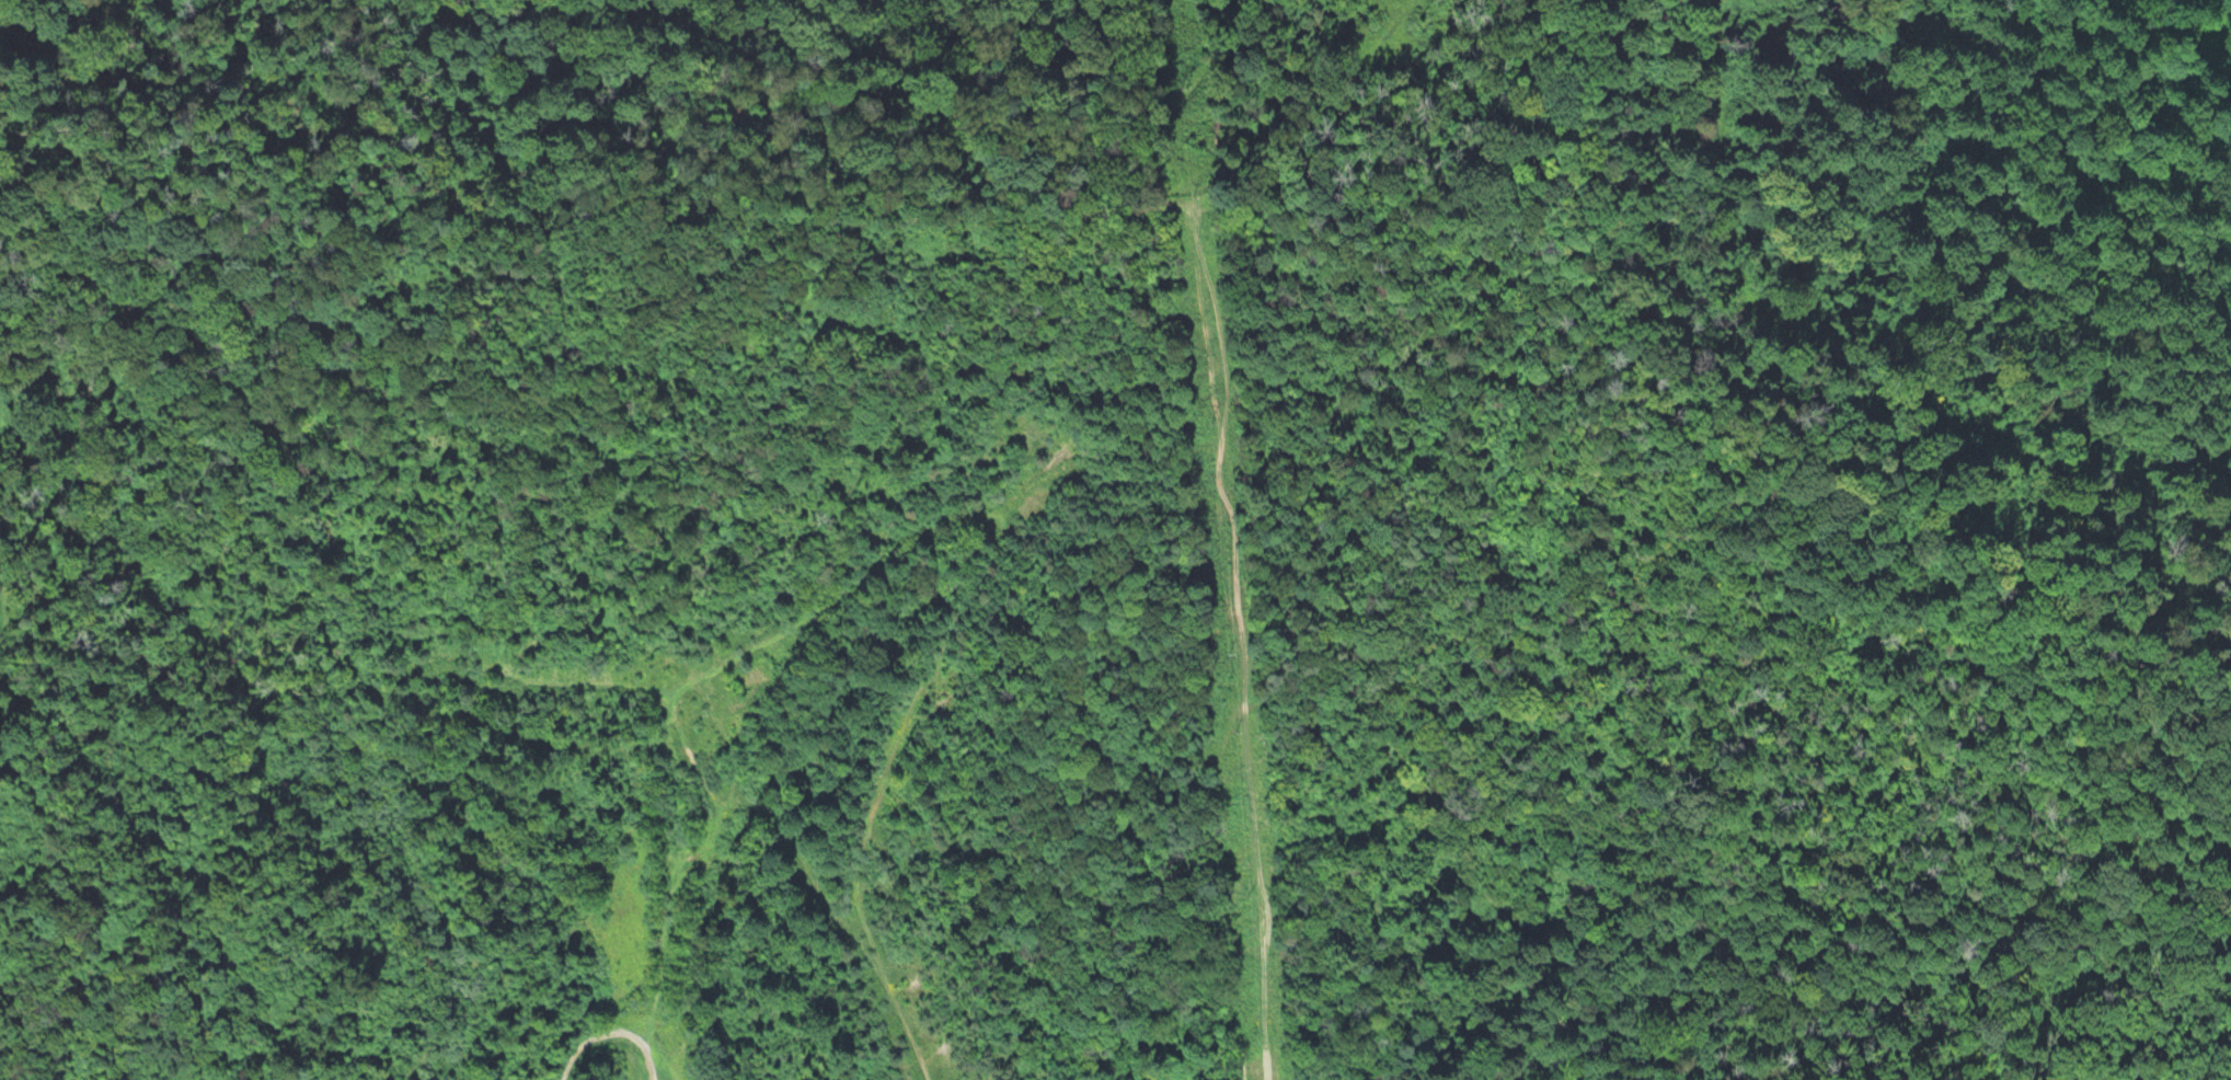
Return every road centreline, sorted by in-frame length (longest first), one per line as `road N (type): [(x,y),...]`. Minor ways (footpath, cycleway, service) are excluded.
road 1 (track): [(1083,429),(945,619),(909,701),(860,857),(867,944),(931,1079)]
road 2 (track): [(1281,1079),(1269,918)]
road 3 (track): [(558,1079),(608,1029),(639,1048),(650,1079)]

